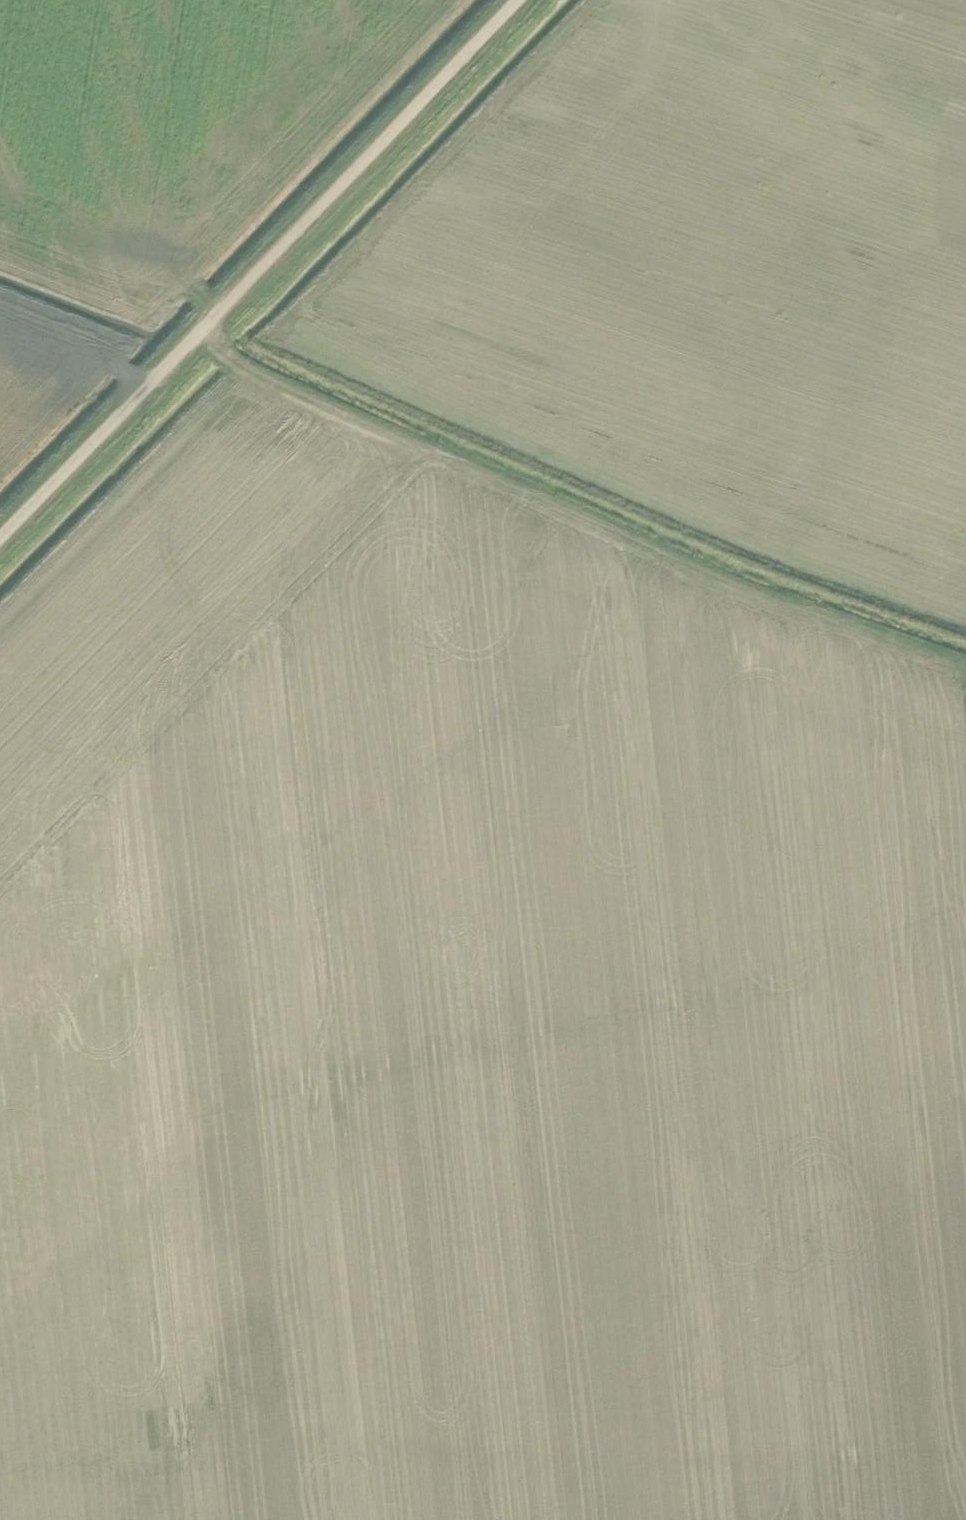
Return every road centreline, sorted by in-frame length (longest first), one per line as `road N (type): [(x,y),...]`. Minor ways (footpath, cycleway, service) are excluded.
road 1 (track): [(193,337),(243,377),(380,432),(461,477),(739,596),(965,673)]
road 2 (unclassified): [(0,536),(520,0)]

